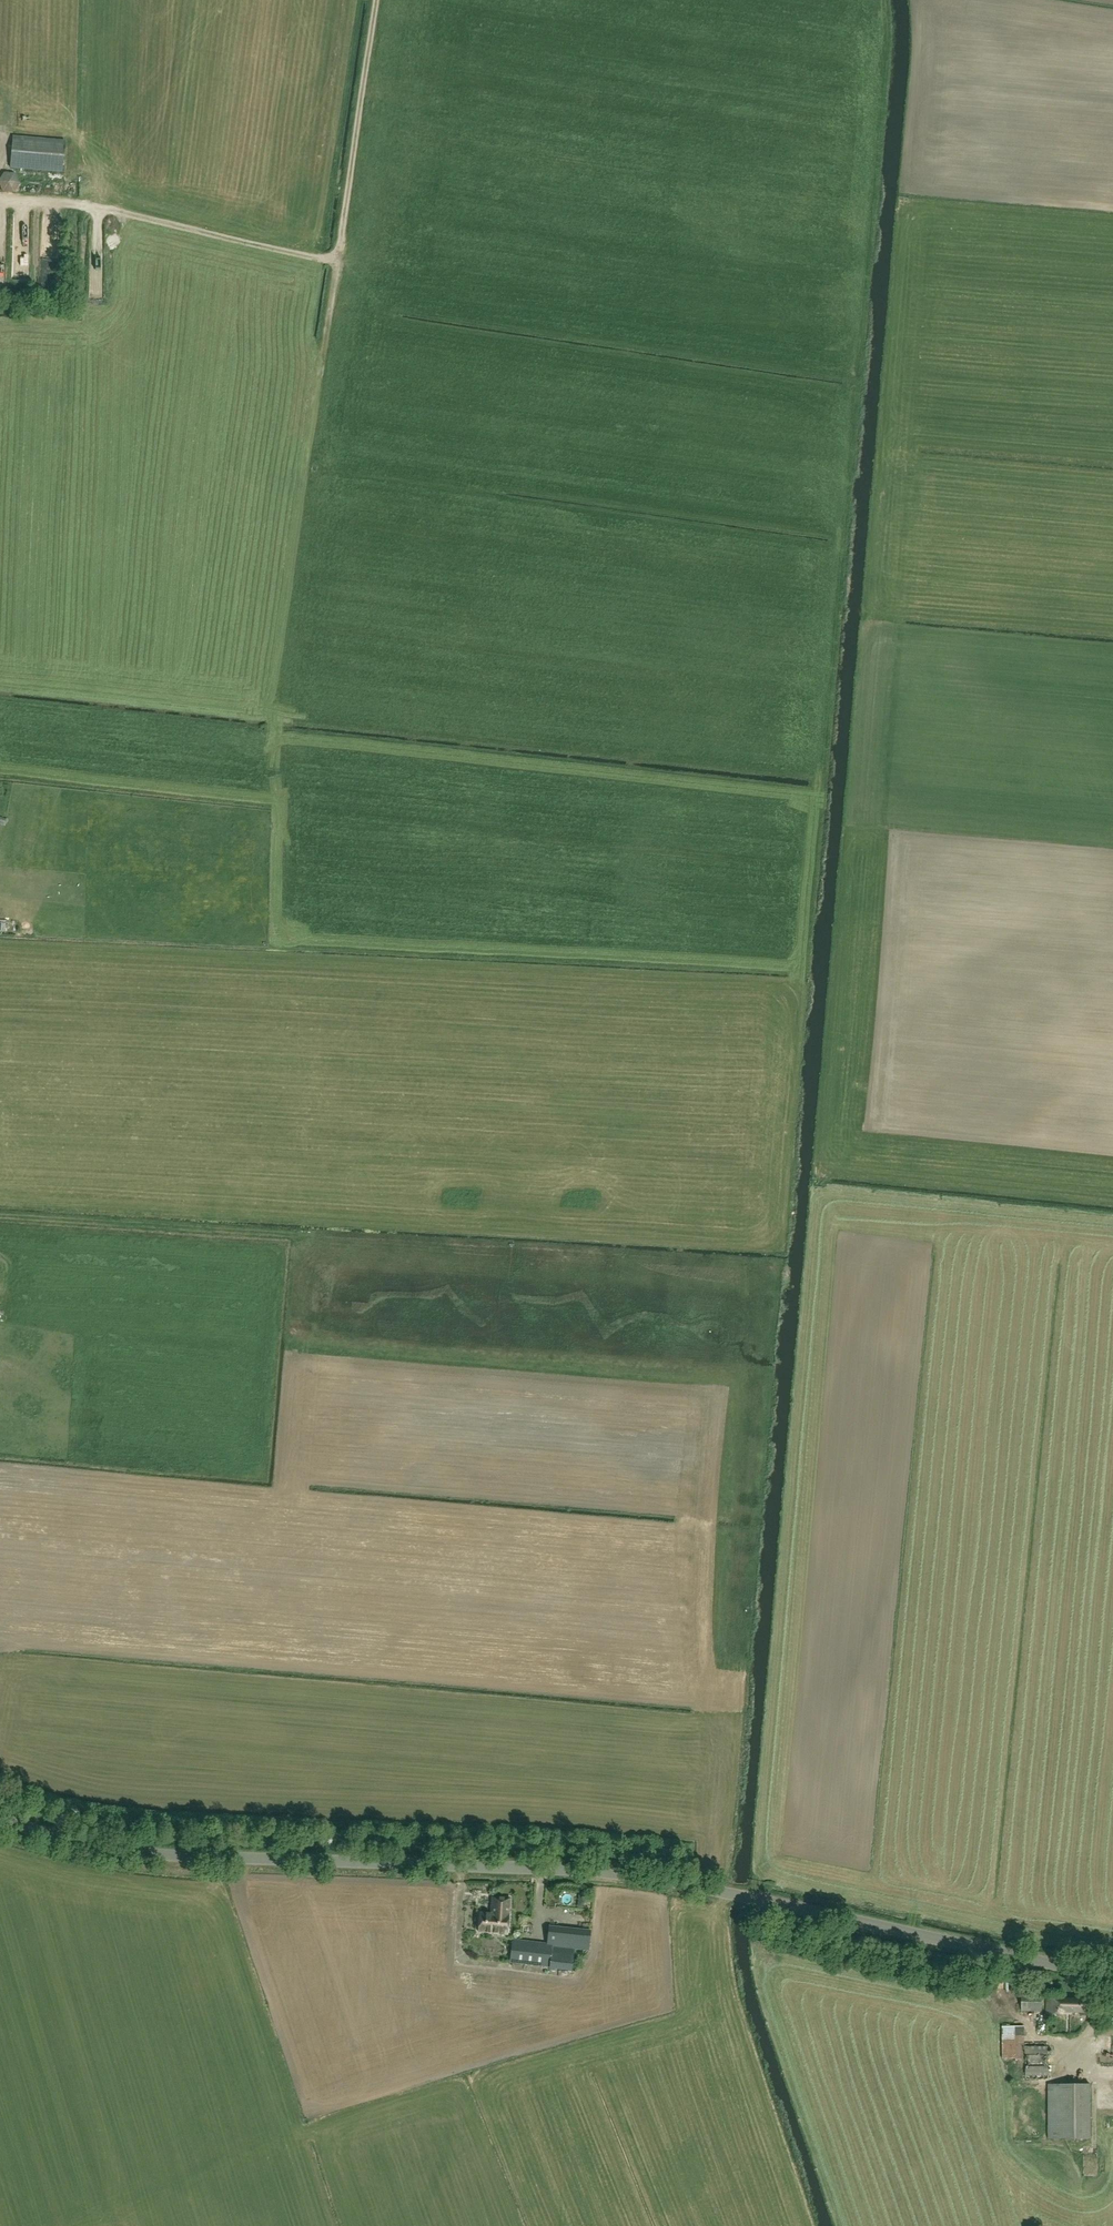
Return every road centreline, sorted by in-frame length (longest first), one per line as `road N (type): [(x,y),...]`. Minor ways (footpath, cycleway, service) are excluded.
road 1 (unclassified): [(1112,1978),(636,1875),(161,1854),(91,1845),(0,1818)]

